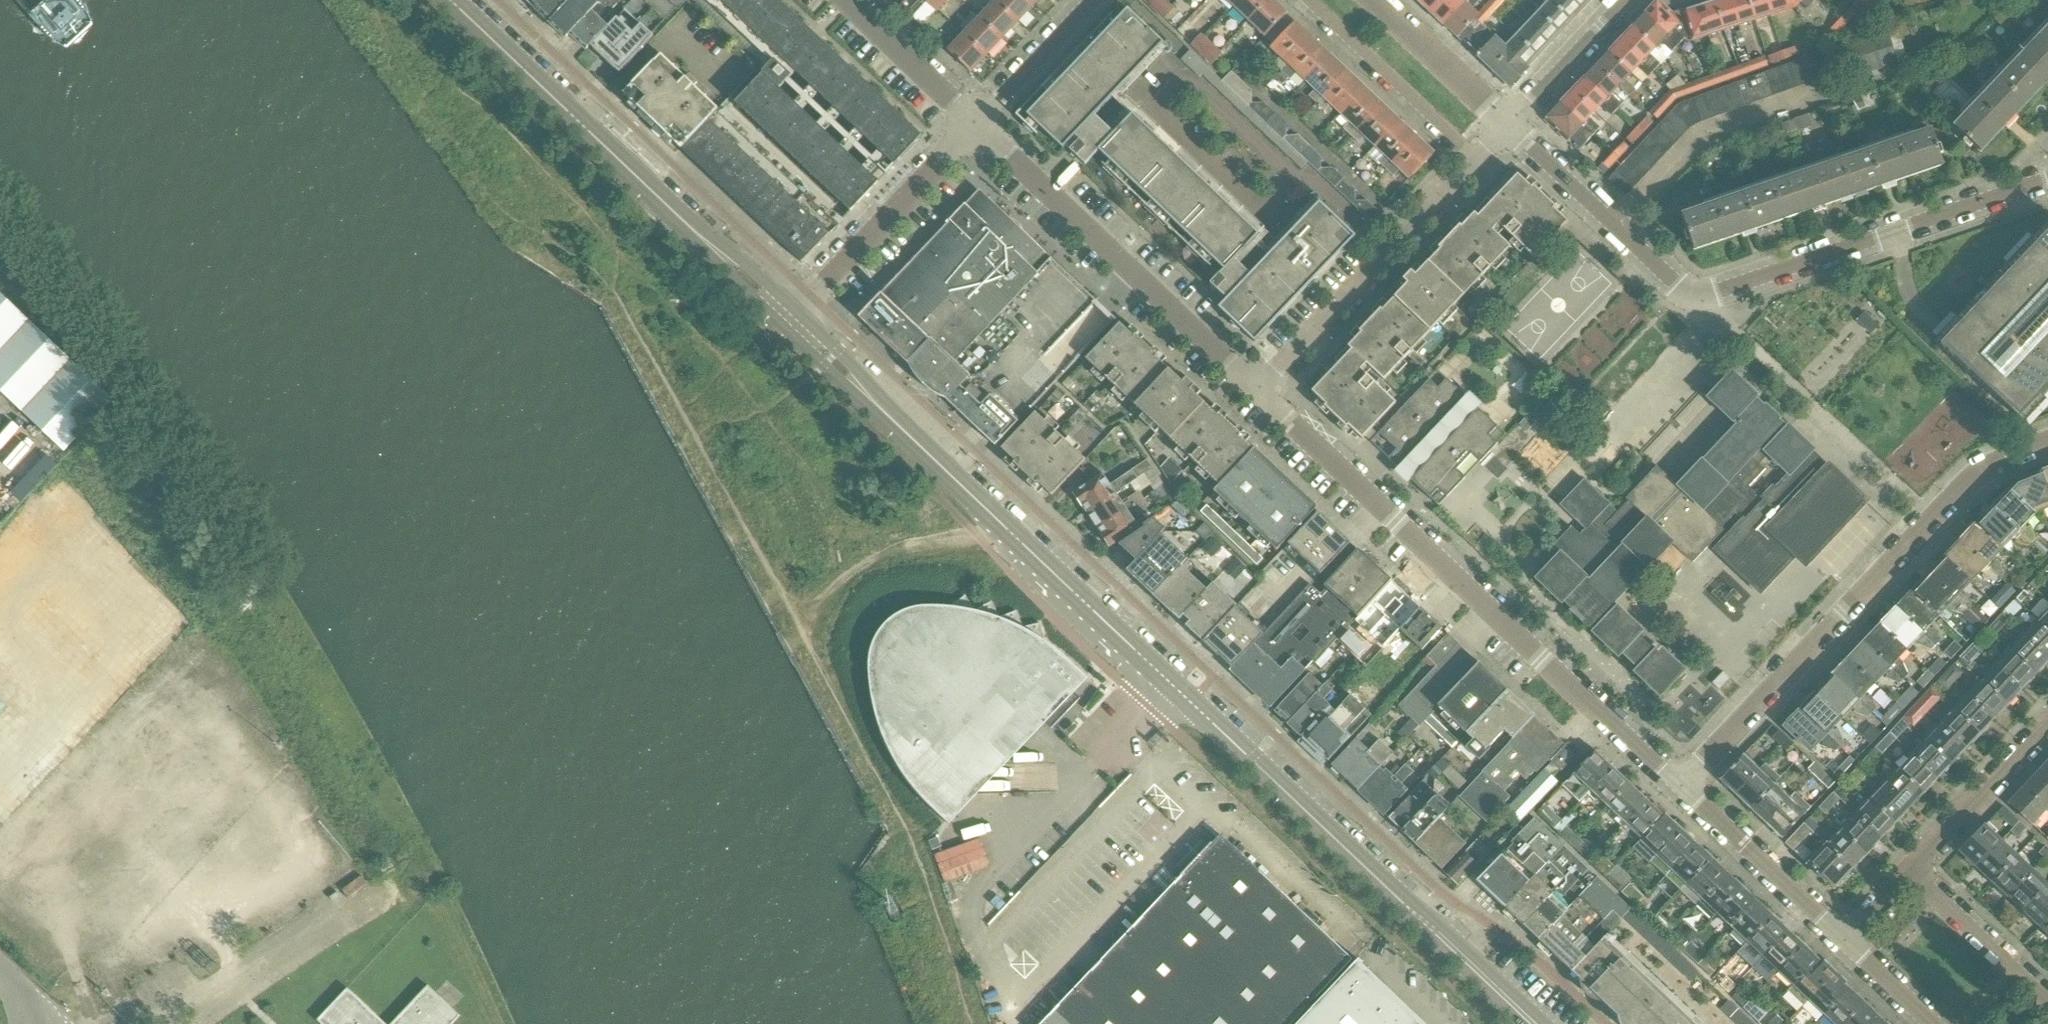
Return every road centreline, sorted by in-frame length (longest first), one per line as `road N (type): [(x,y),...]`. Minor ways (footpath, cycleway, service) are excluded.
road 1 (secondary): [(1530,1023),(795,319)]
road 2 (residential): [(1510,123),(1705,298),(2047,178)]
road 3 (residential): [(1683,786),(1261,395)]
road 4 (residential): [(1683,786),(1983,467),(2047,441)]
road 5 (secondary): [(795,319),(450,0)]
road 6 (residential): [(1261,395),(975,125)]
road 7 (residential): [(1261,395),(1477,157)]
road 8 (residential): [(795,319),(975,125)]
road 9 (residential): [(1477,157),(1309,0)]
road 10 (residential): [(1843,935),(1683,786)]
road 11 (unclassified): [(148,1023),(330,909)]
road 12 (residential): [(975,125),(841,0)]
road 13 (residential): [(1510,123),(1376,0)]
road 14 (residential): [(1923,846),(2047,717)]
road 15 (residential): [(2047,967),(1923,846)]
road 16 (residential): [(975,125),(1093,0)]
road 17 (residential): [(1510,123),(1624,0)]
road 18 (residential): [(1939,1023),(1843,935)]

